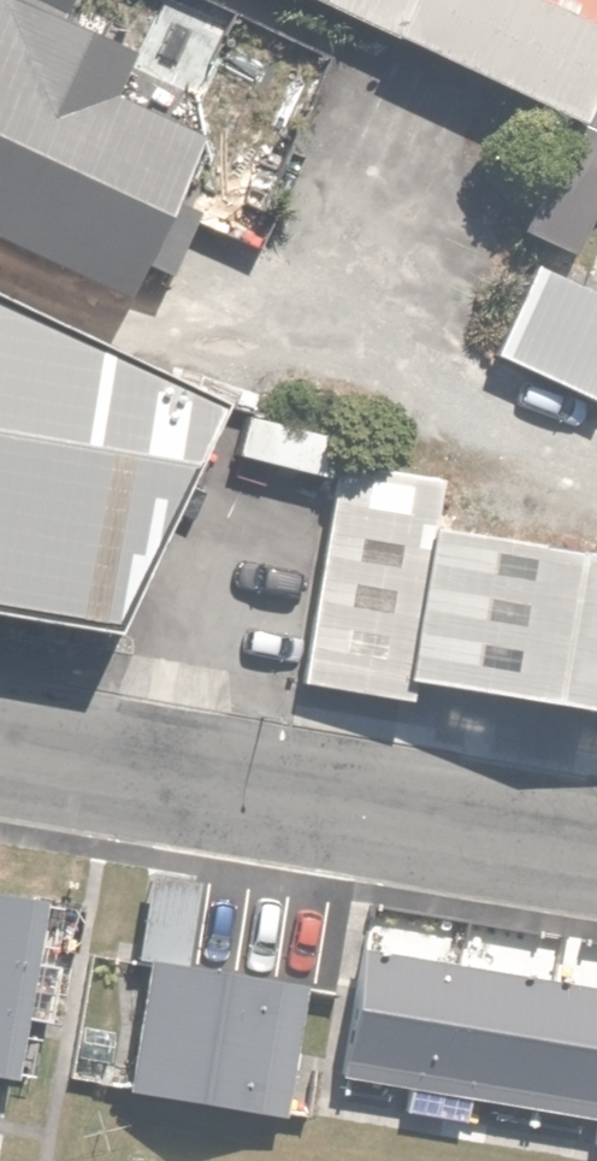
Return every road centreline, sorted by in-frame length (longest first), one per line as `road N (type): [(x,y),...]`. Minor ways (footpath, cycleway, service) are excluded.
road 1 (residential): [(596,845),(0,744)]

